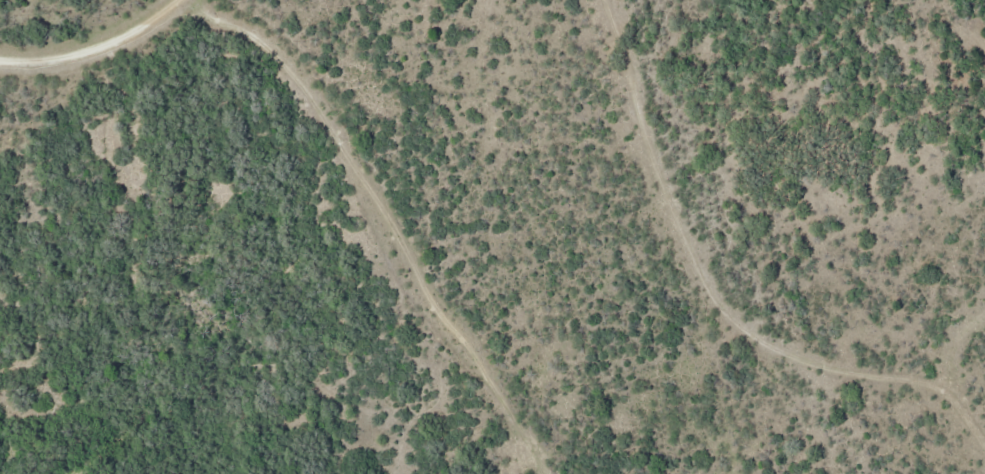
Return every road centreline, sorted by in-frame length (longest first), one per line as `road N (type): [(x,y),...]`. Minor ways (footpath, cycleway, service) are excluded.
road 1 (track): [(604,0),(681,232),(721,315),(778,353),(839,373),(919,380),(953,396),(984,441)]
road 2 (track): [(175,13),(264,43),(317,103),(553,473)]
road 3 (residential): [(188,0),(122,49),(0,63)]

